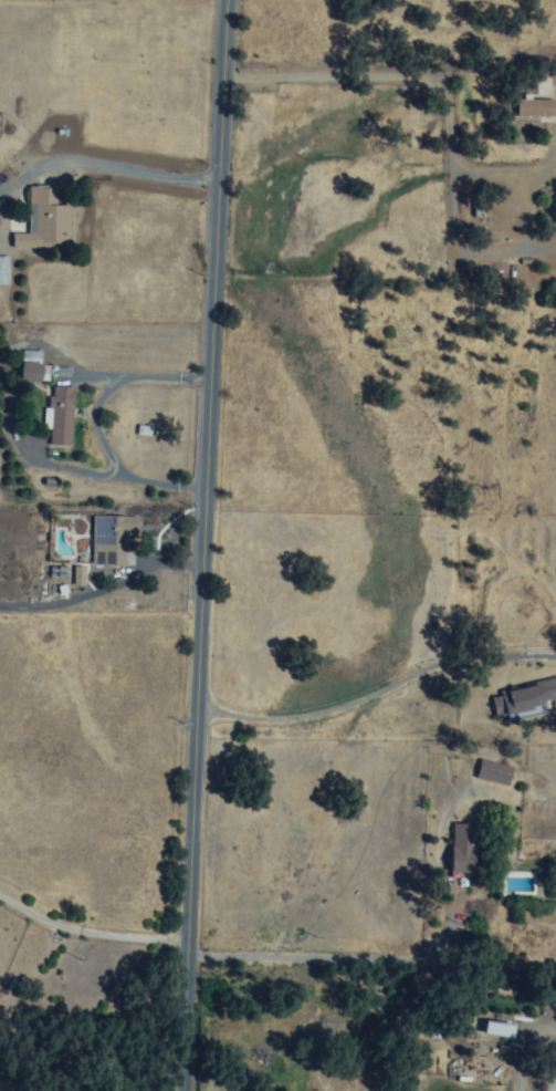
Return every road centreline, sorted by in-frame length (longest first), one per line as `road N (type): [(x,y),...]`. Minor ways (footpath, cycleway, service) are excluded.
road 1 (residential): [(211,1090),(216,1014),(200,874),(212,418),(234,116),(226,0)]

